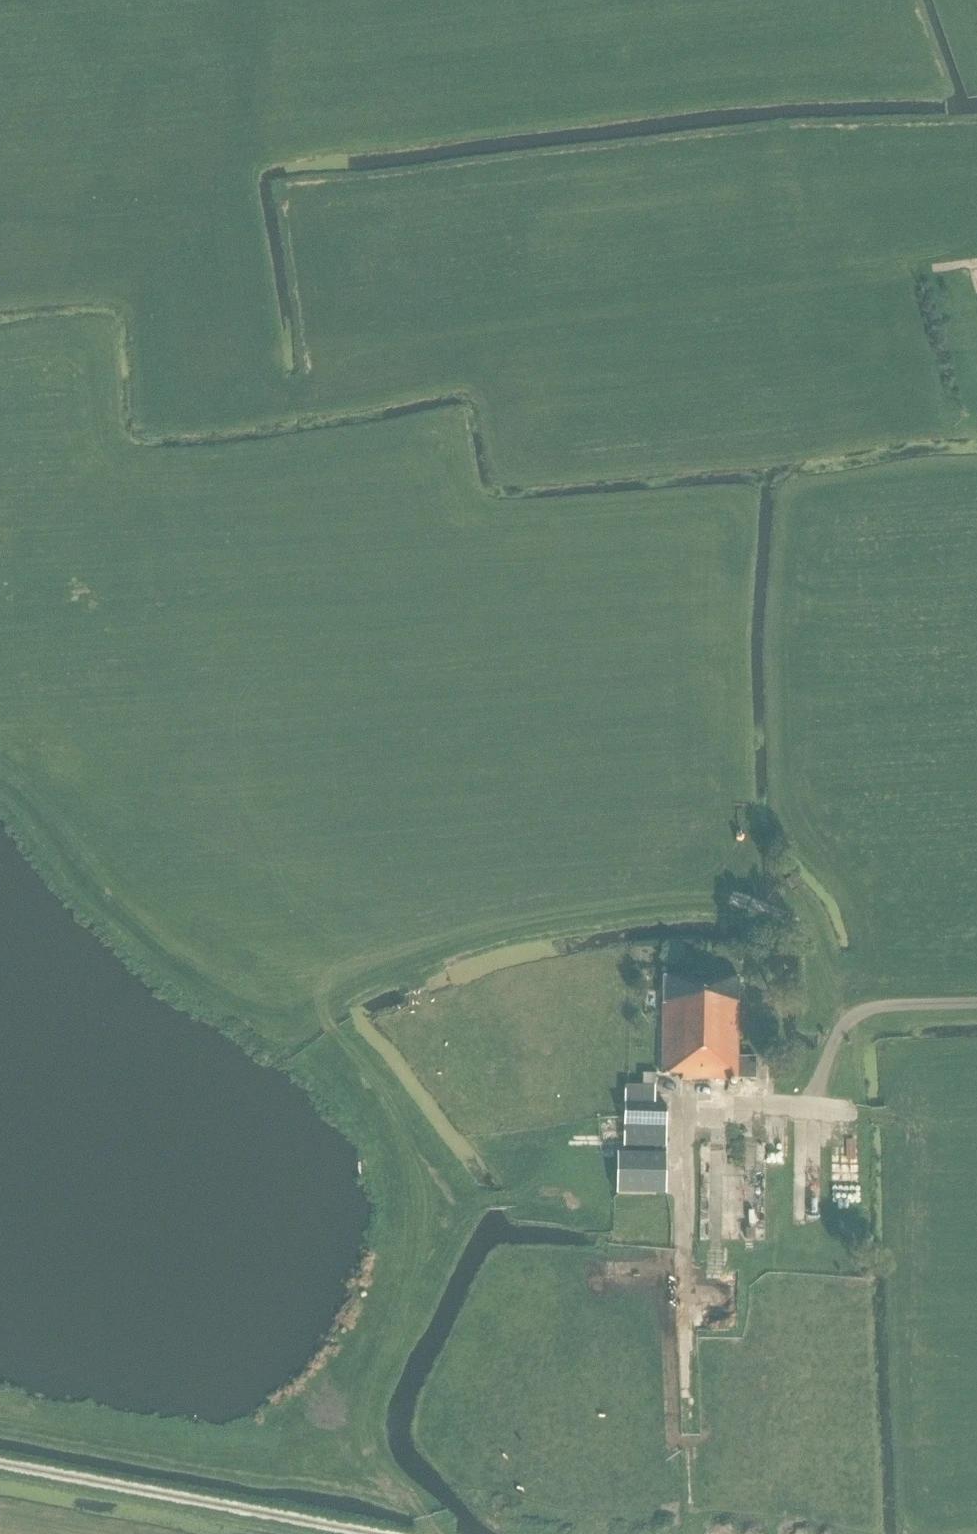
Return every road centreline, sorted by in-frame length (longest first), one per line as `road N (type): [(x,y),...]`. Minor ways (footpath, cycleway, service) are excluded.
road 1 (track): [(690,1533),(688,1107),(804,1109),(813,1098)]
road 2 (track): [(0,1463),(370,1533)]

